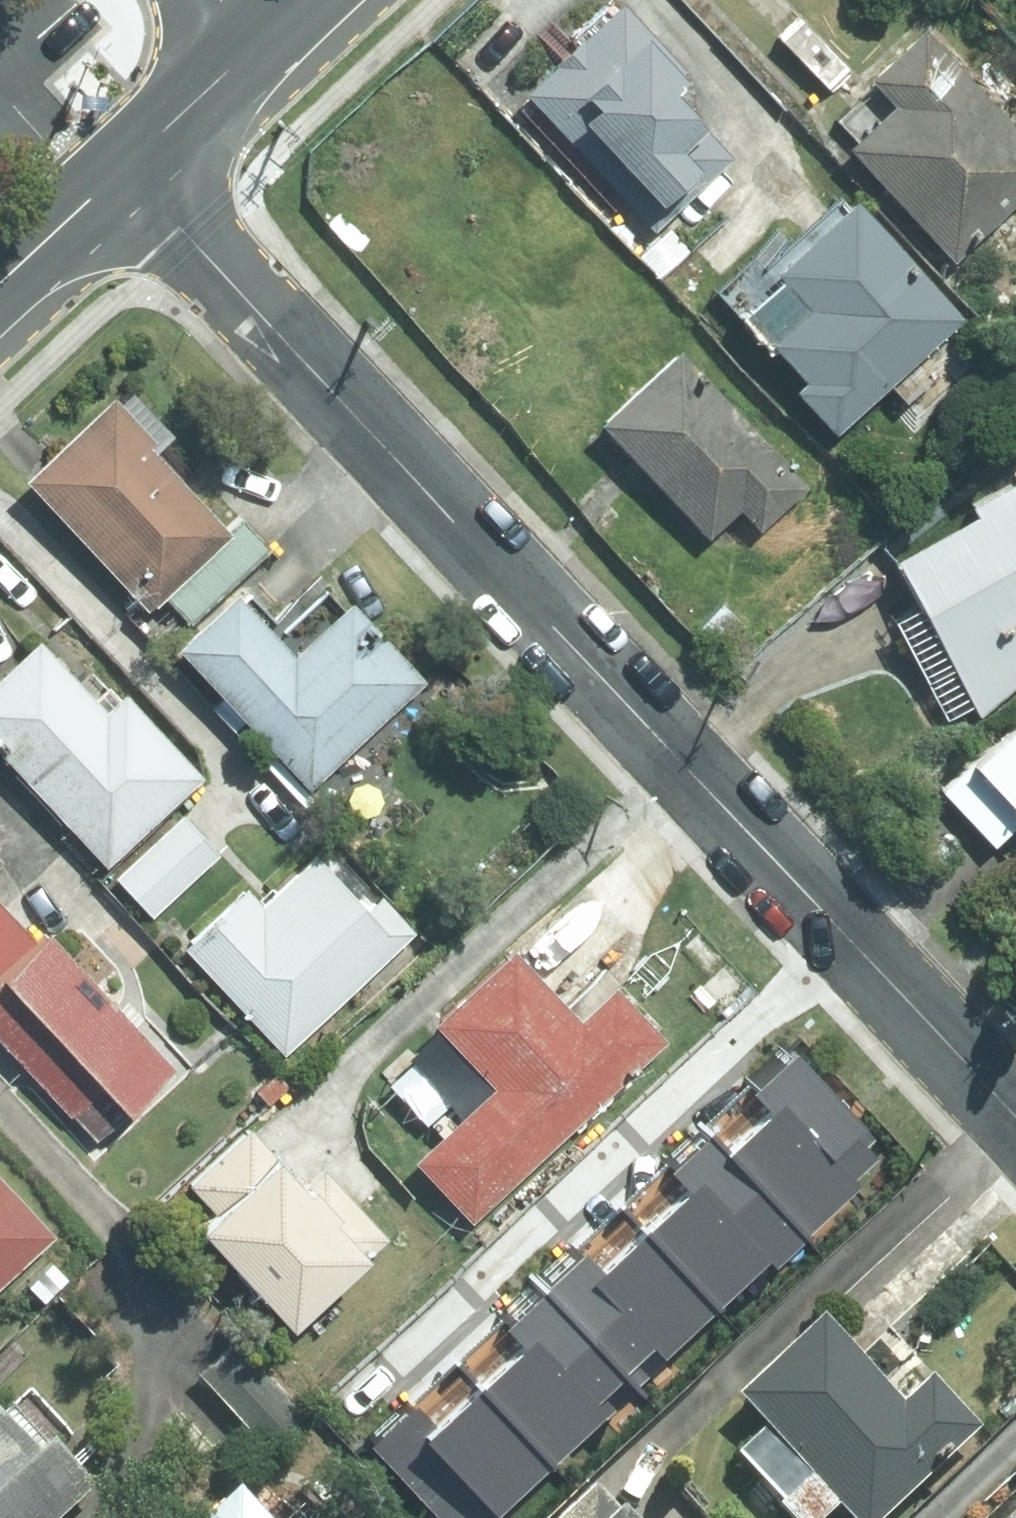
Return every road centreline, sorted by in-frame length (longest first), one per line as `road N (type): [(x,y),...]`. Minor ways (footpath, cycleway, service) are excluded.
road 1 (residential): [(1015,1107),(721,810),(125,169)]
road 2 (secondary): [(312,0),(125,169)]
road 3 (secondary): [(125,169),(0,285)]

